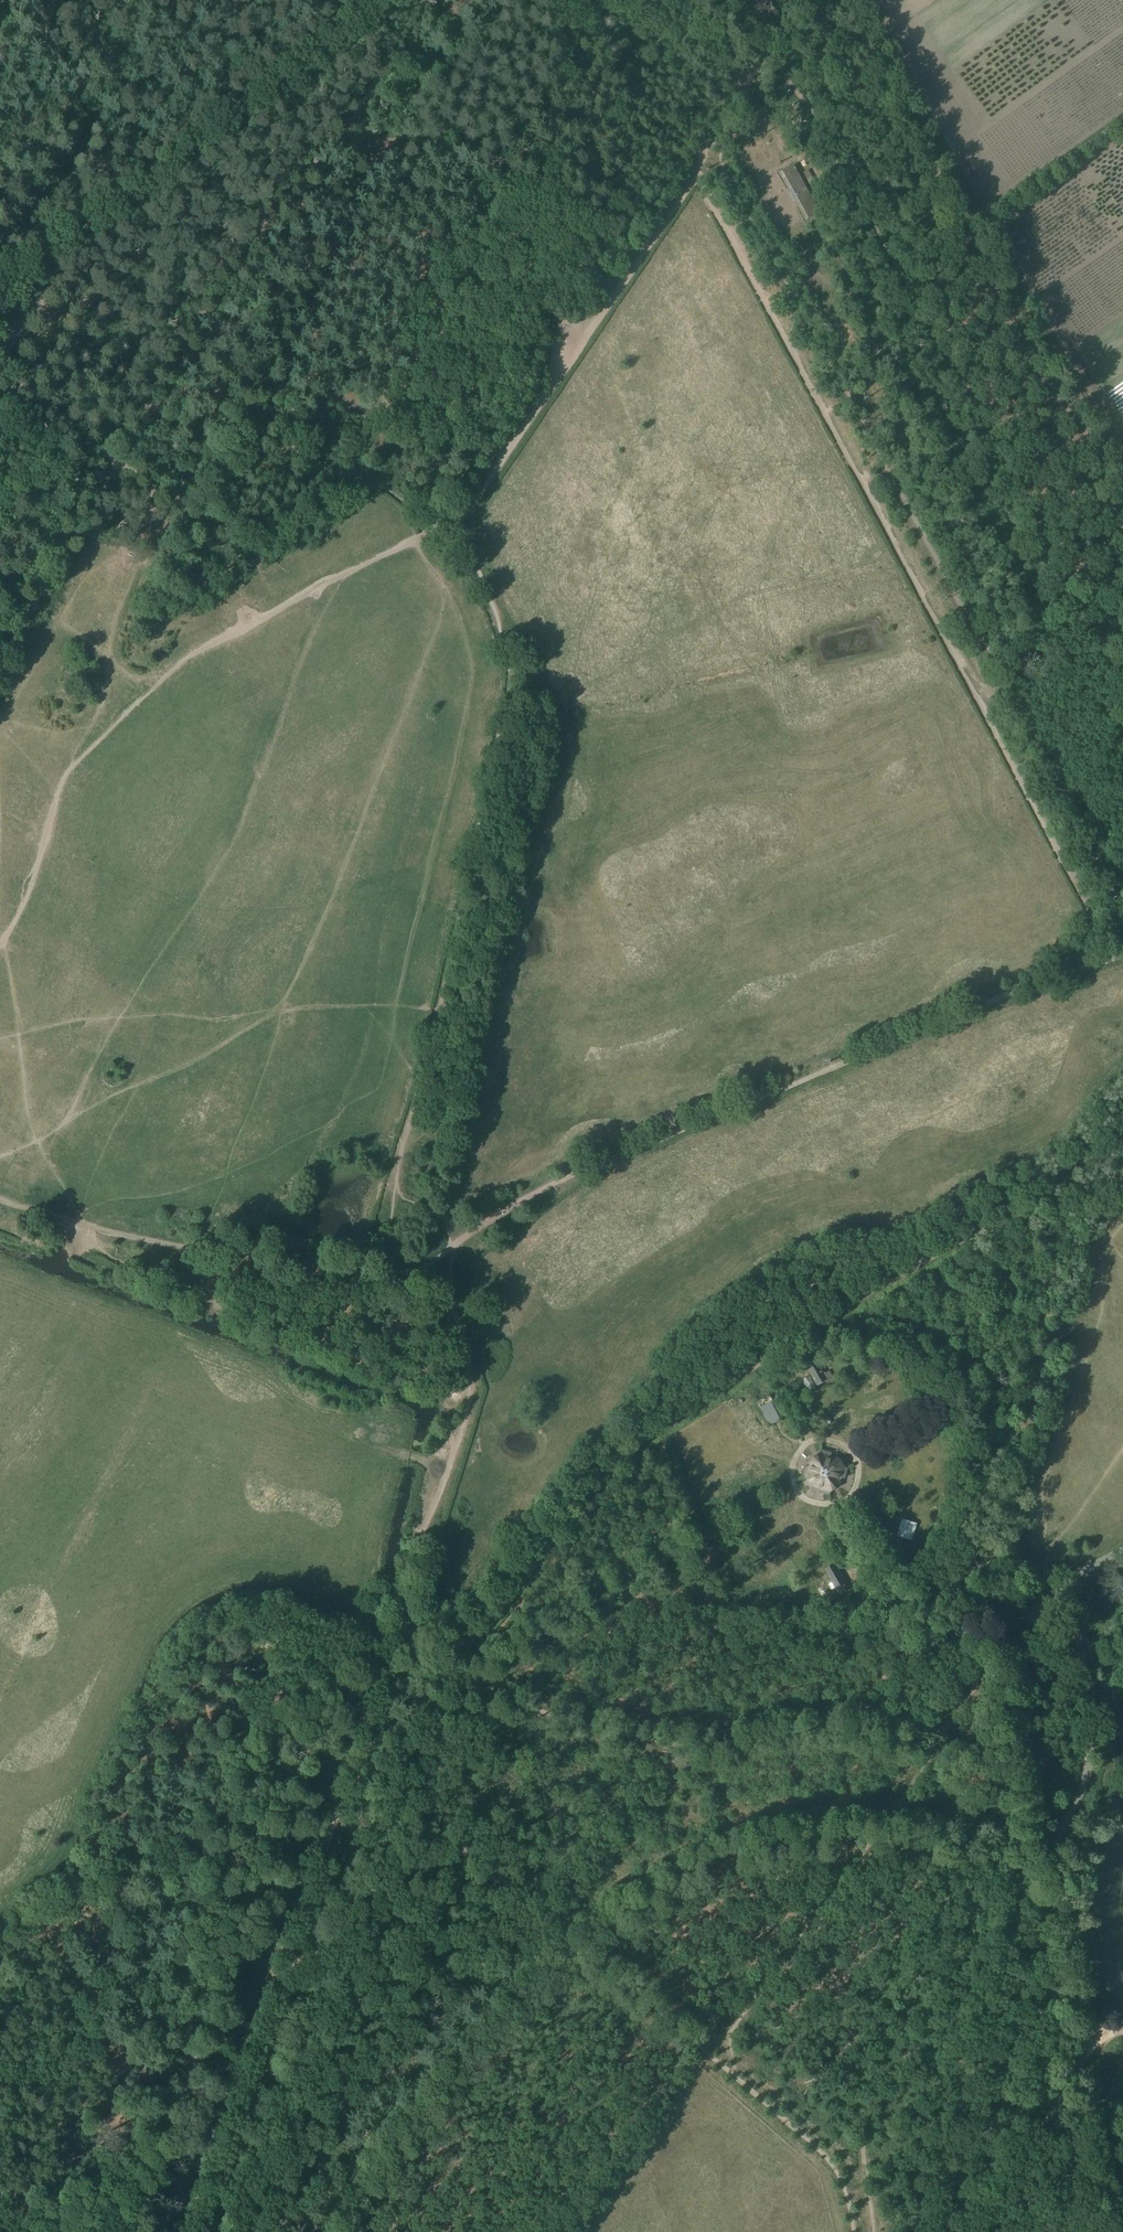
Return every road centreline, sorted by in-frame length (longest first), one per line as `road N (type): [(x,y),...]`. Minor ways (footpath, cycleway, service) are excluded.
road 1 (track): [(446,1643),(484,1615),(625,1445),(849,1299),(1097,1174),(1122,1149)]
road 2 (track): [(216,2184),(396,1646)]
road 3 (track): [(369,13),(0,292)]
road 4 (track): [(797,1490),(476,1660)]

